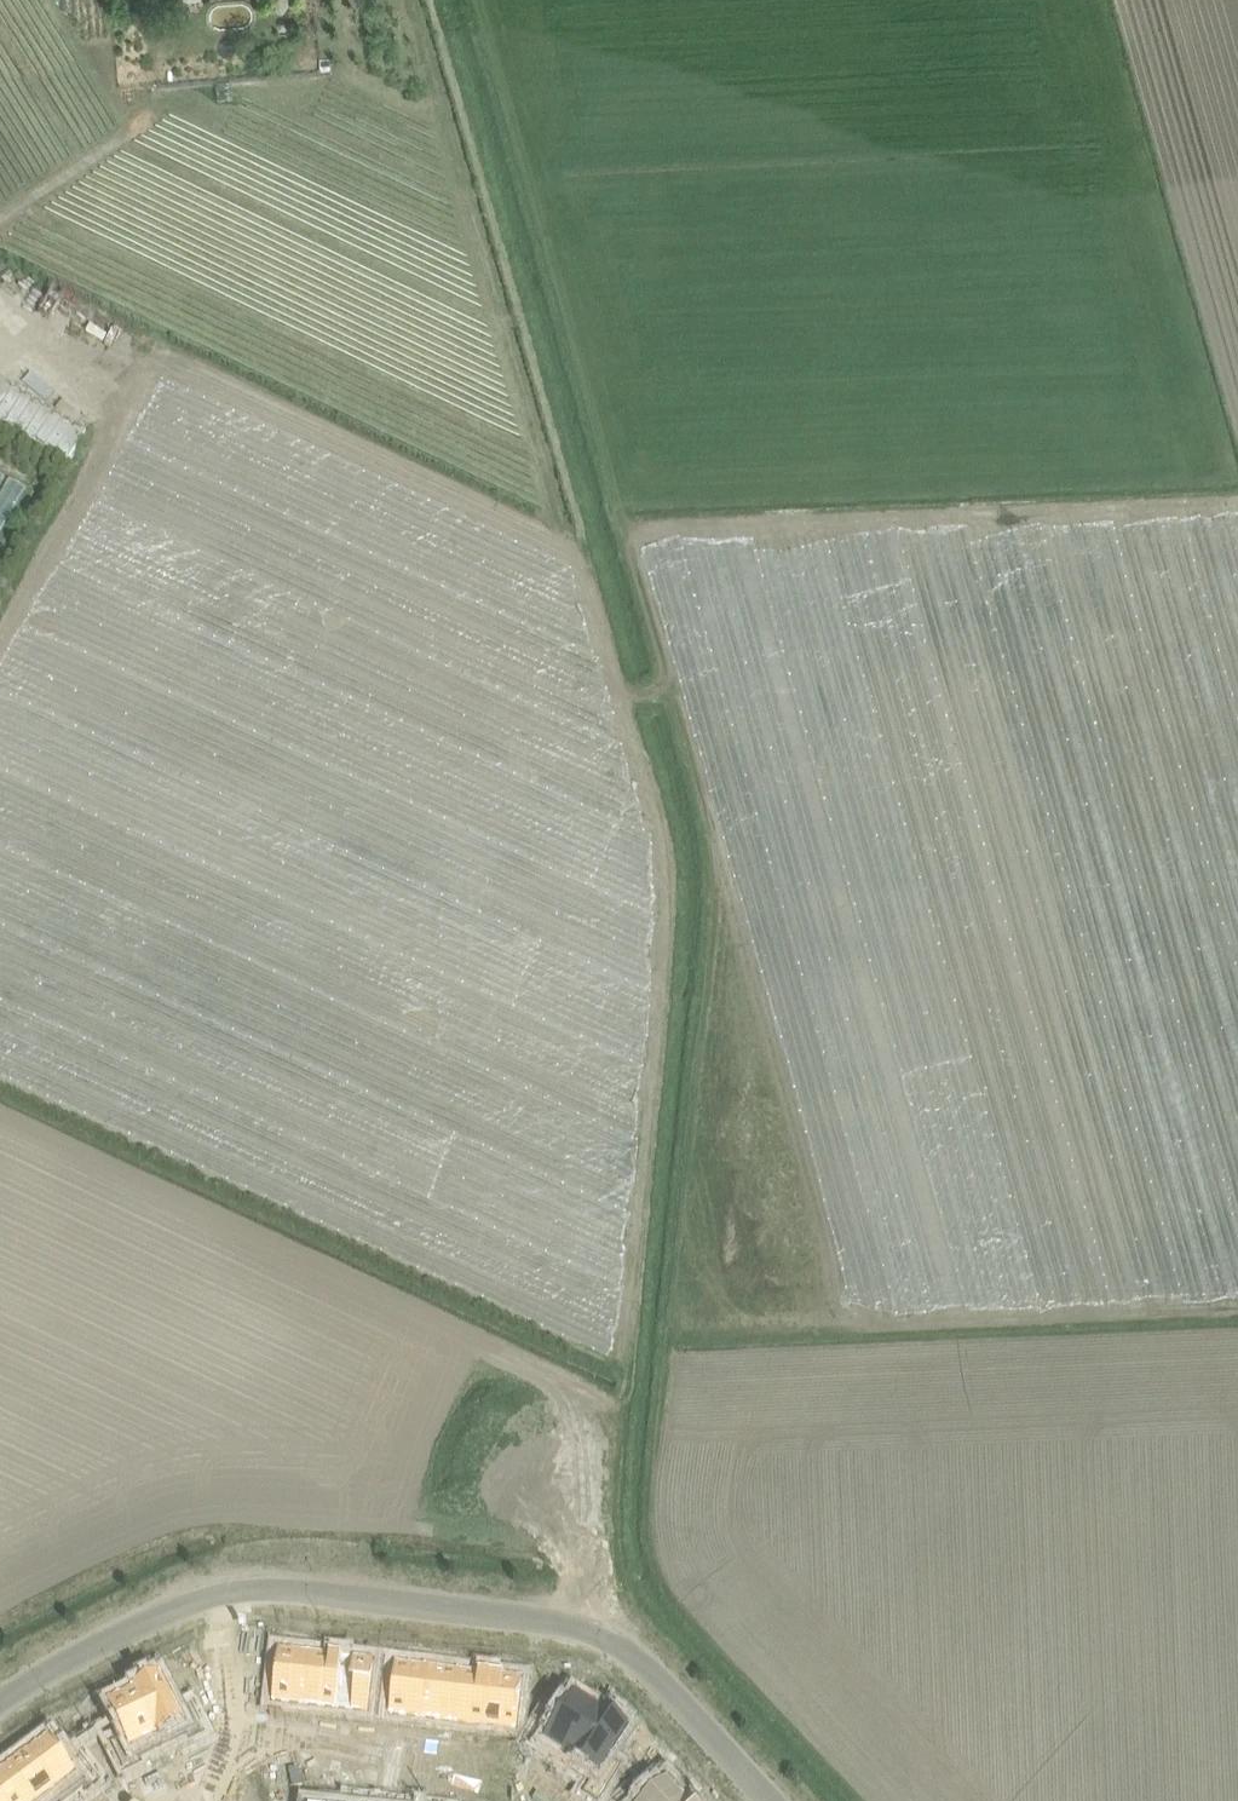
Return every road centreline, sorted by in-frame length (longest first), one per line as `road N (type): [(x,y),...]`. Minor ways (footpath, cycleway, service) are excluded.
road 1 (tertiary): [(0,1703),(160,1615),(227,1591),(291,1588),(582,1628),(629,1650),(767,1800)]

